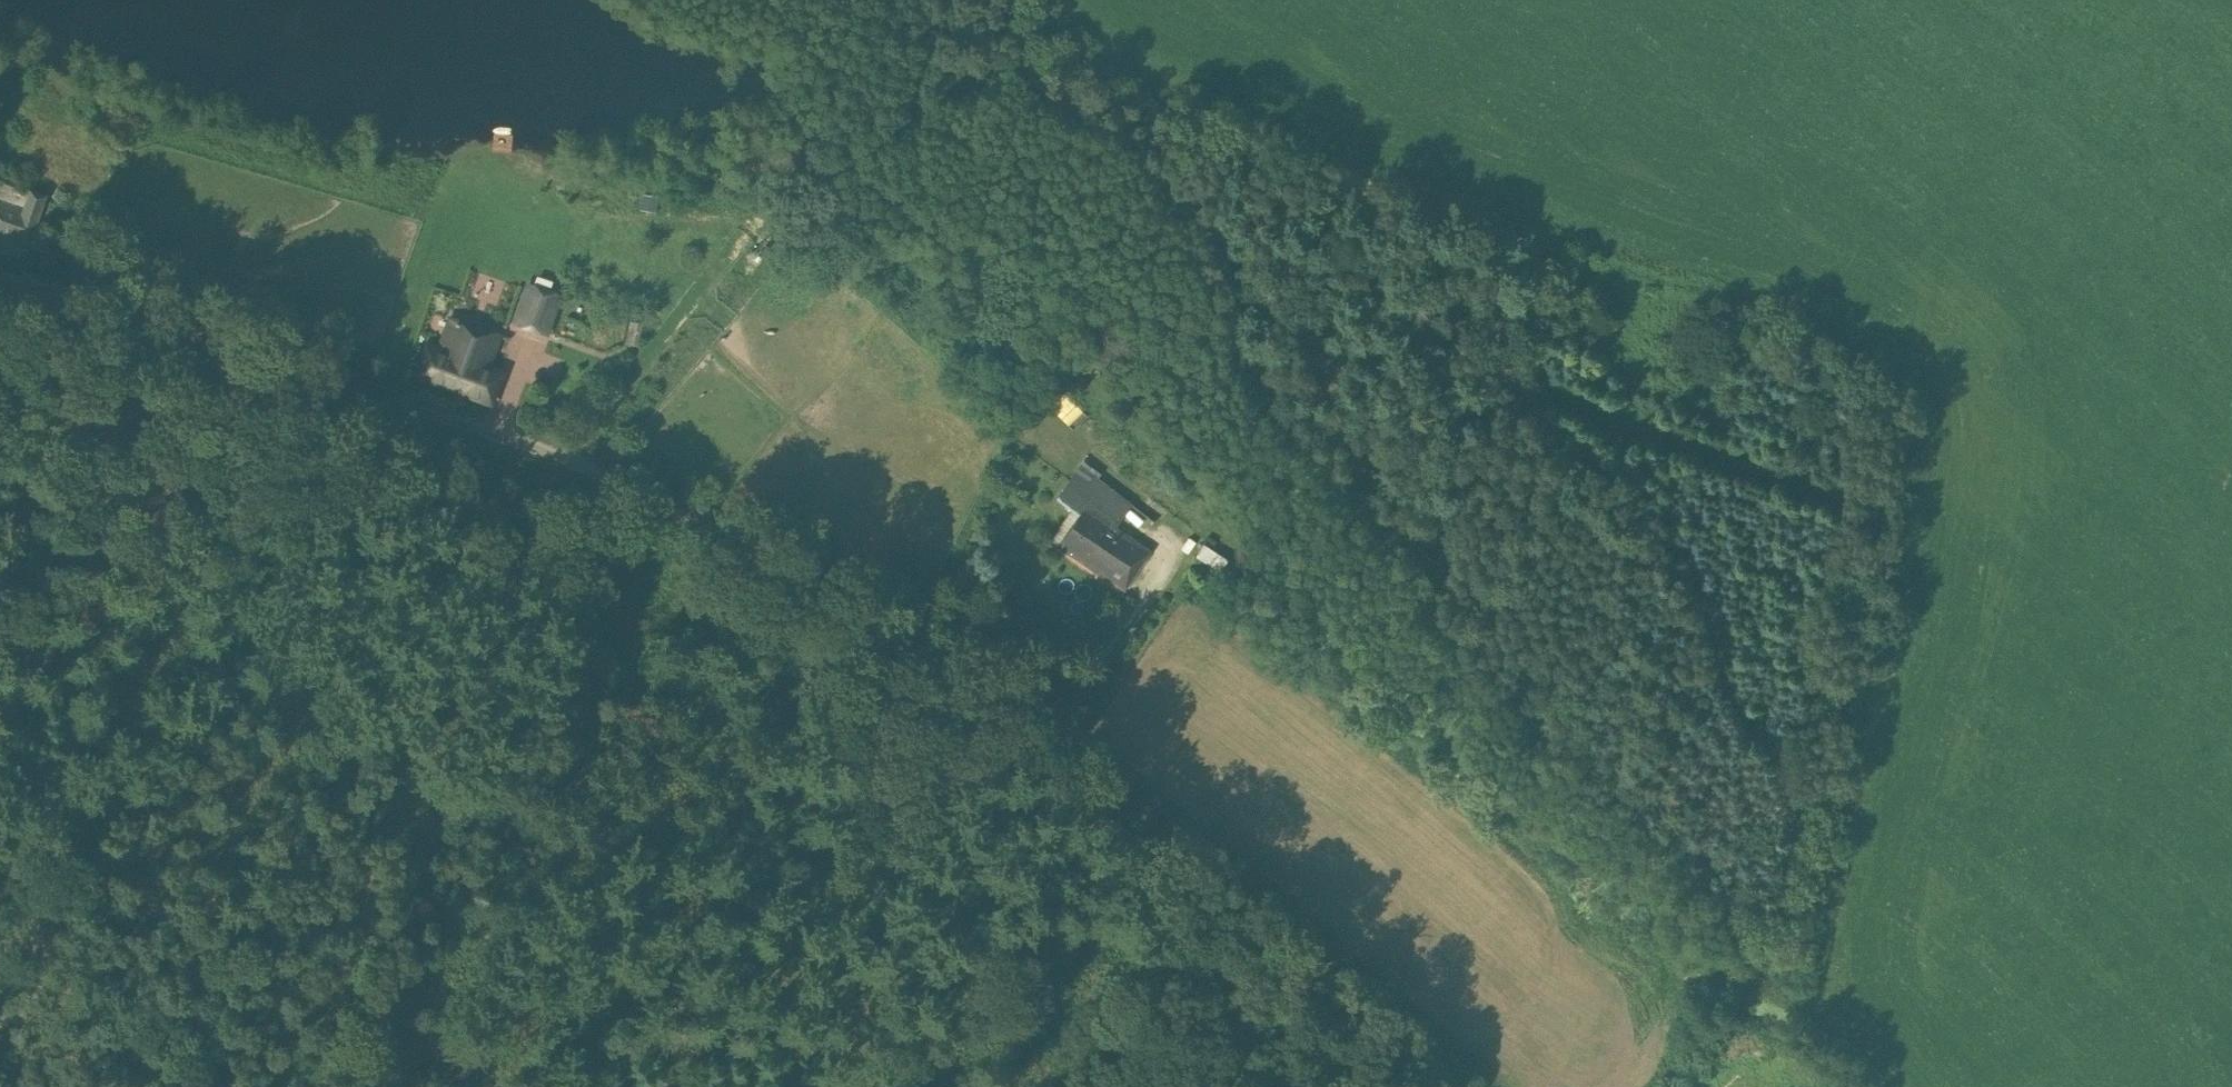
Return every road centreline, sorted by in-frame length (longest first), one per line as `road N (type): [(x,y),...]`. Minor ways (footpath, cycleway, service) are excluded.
road 1 (track): [(0,270),(585,466),(667,507),(882,636),(976,708),(1201,907),(1441,1086)]

